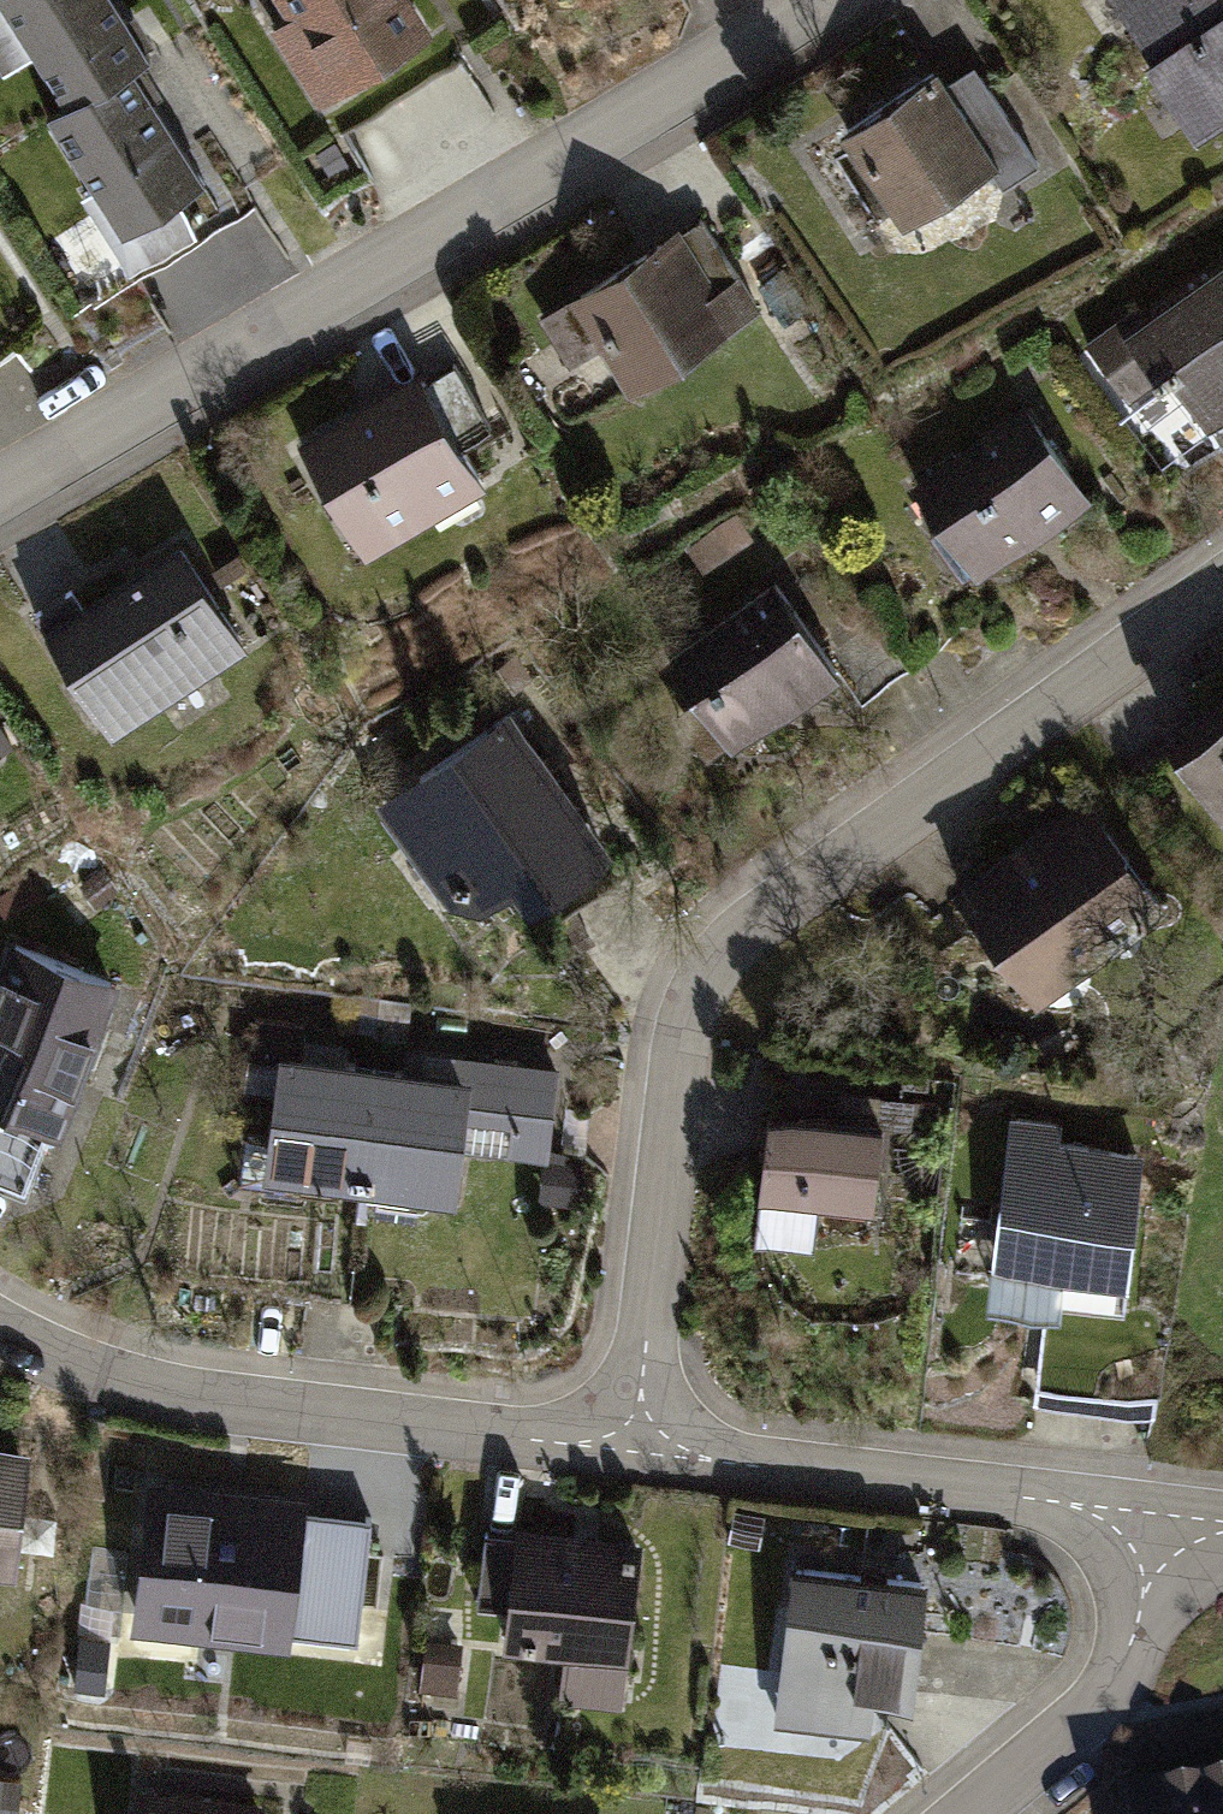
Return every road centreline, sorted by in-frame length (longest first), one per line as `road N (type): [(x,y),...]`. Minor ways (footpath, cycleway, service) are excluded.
road 1 (residential): [(634,1451),(692,1048),(716,974),(766,925),(1222,592)]
road 2 (residential): [(0,487),(811,0)]
road 3 (residential): [(0,1328),(141,1388),(634,1451)]
road 4 (residential): [(634,1451),(1157,1515)]
road 5 (residential): [(1157,1515),(1129,1650),(1095,1717),(967,1813)]

